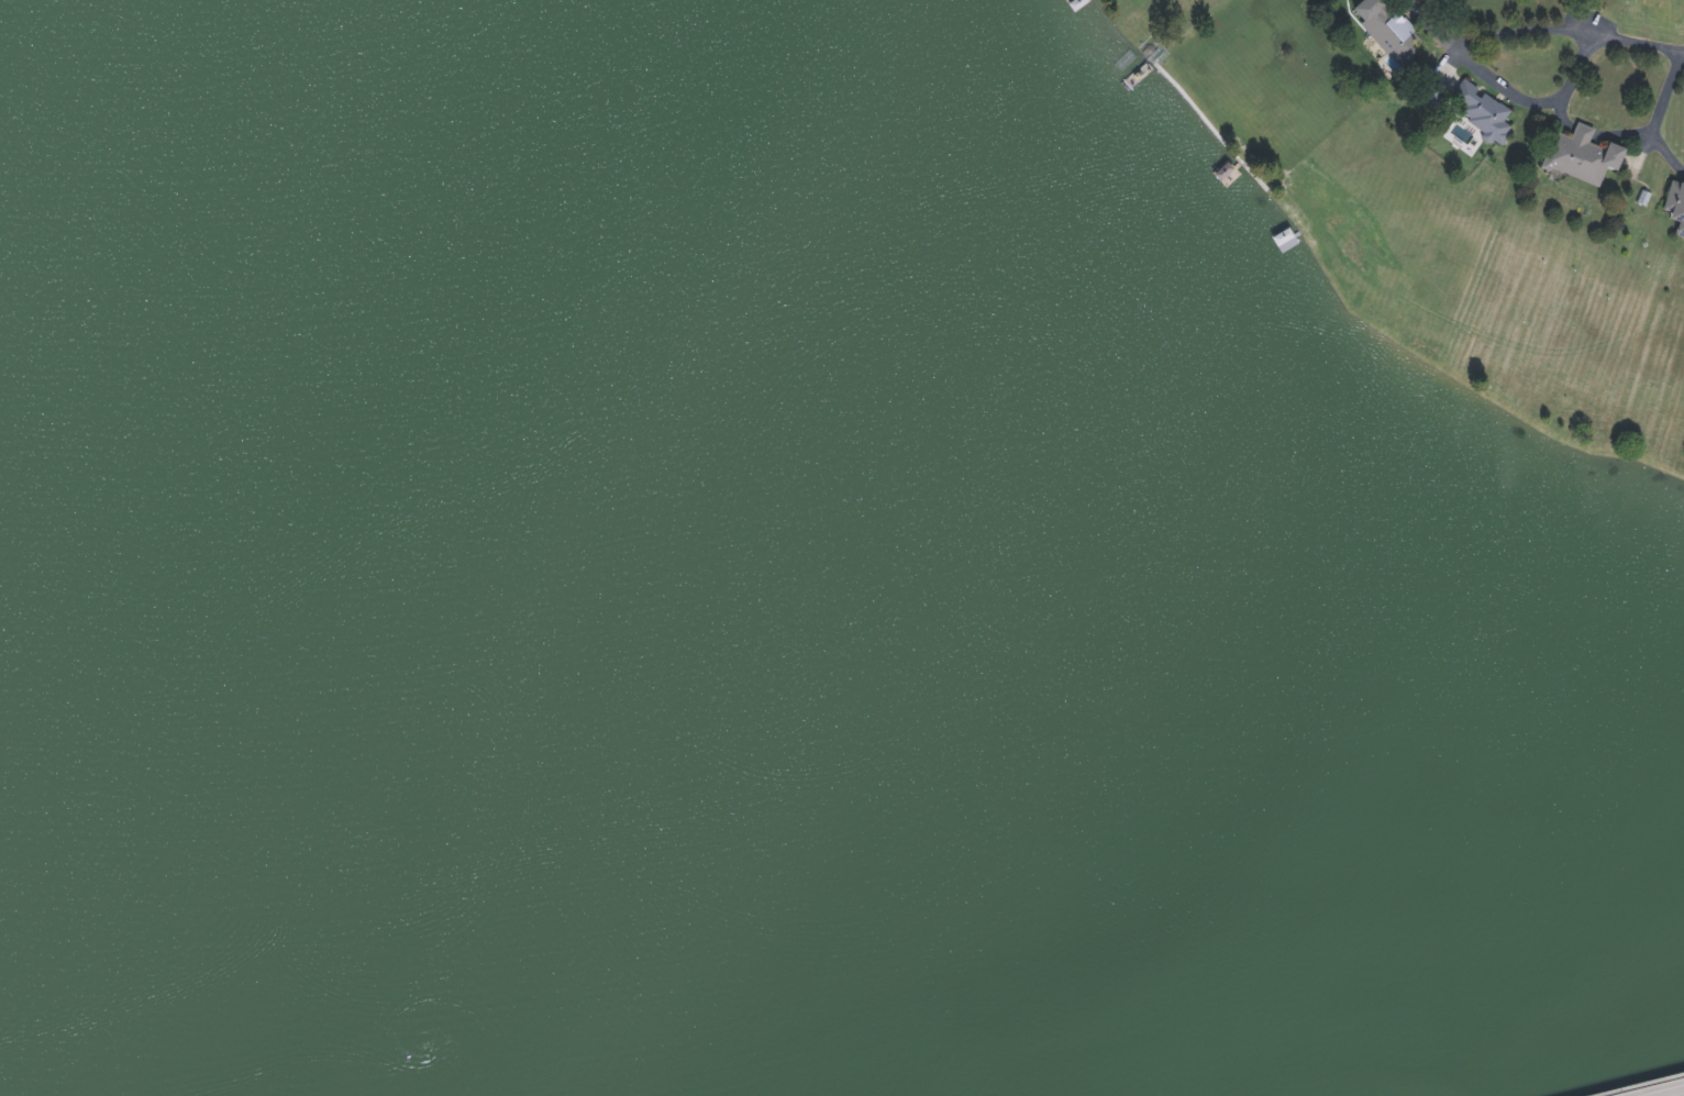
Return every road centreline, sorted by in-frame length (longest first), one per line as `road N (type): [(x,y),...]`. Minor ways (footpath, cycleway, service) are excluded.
road 1 (residential): [(1454,44),(1565,29),(1683,48)]

